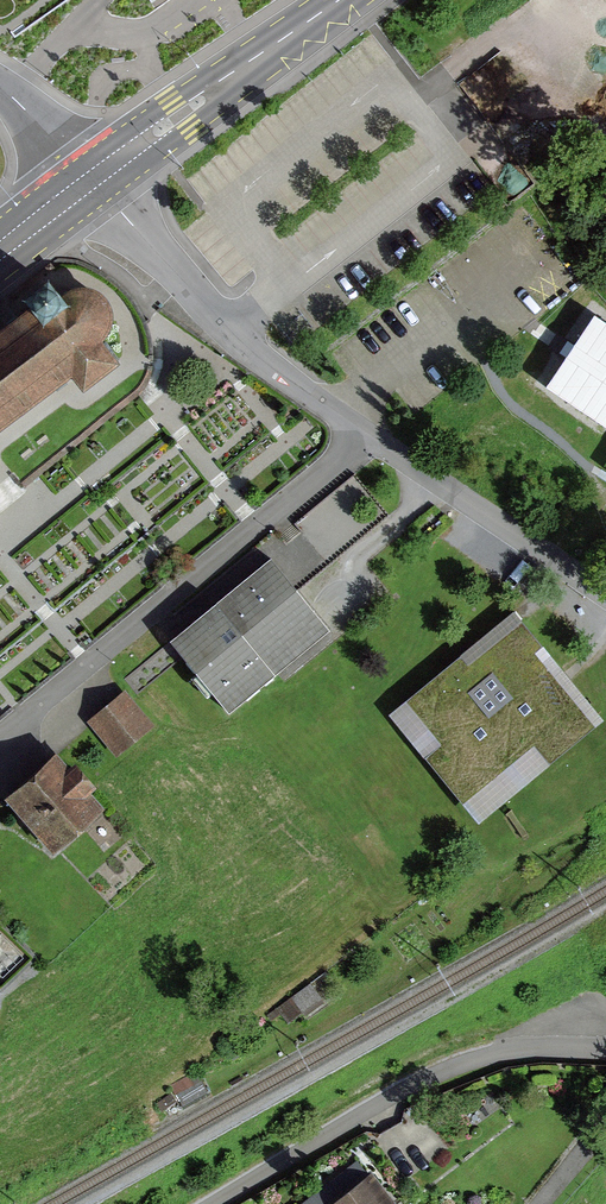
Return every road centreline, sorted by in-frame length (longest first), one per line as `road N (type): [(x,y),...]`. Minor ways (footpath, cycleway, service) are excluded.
road 1 (residential): [(367,434),(0,736)]
road 2 (residential): [(605,1036),(523,1037),(450,1057),(197,1203)]
road 3 (residential): [(81,188),(230,333),(367,434)]
road 4 (primary): [(336,0),(81,188)]
road 5 (residential): [(367,434),(605,595)]
road 6 (residential): [(0,87),(32,117),(81,188)]

